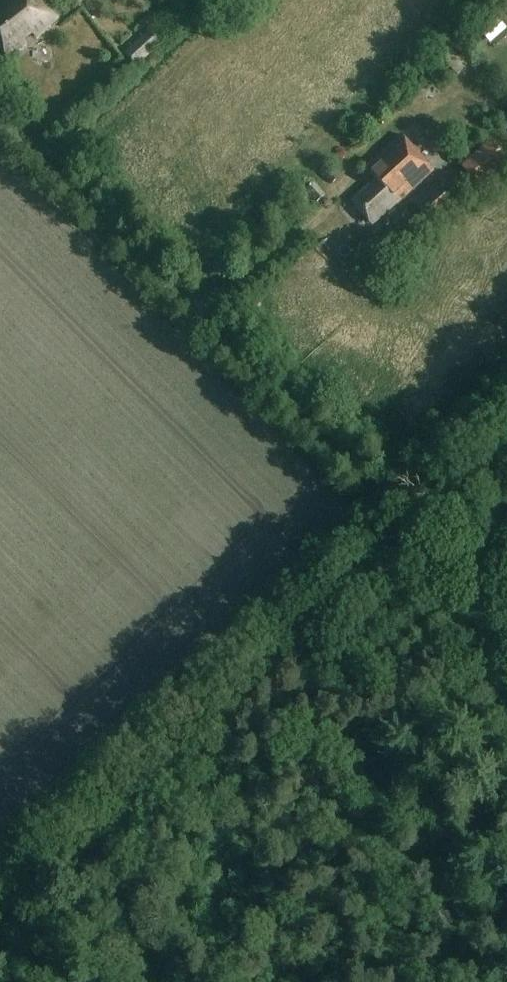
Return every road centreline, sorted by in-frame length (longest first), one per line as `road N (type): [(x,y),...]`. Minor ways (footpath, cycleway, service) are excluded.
road 1 (track): [(0,910),(506,436)]
road 2 (unclassified): [(360,482),(0,119)]
road 3 (track): [(153,981),(83,832)]

